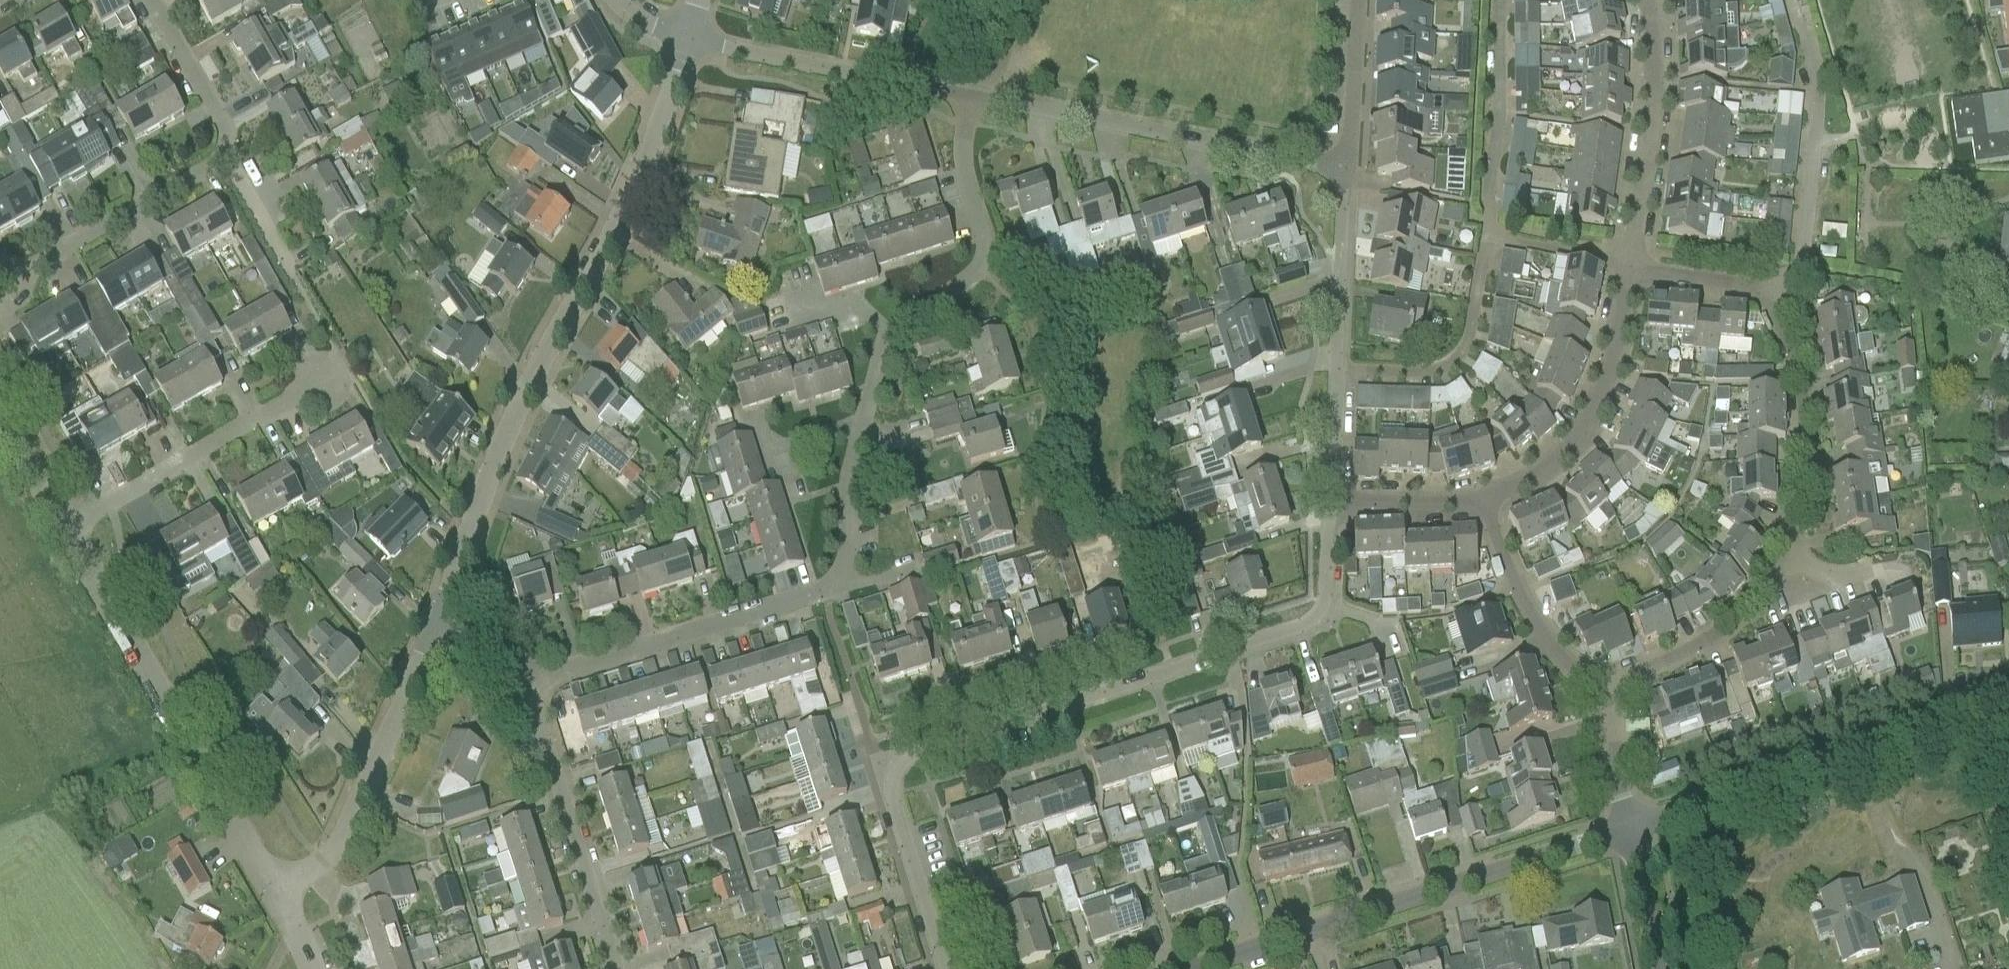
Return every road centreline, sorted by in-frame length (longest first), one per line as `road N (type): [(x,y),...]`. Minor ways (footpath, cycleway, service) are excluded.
road 1 (residential): [(526,685),(821,590),(837,575),(845,560),(849,485),(892,333),(983,262),(962,166),(965,94)]
road 2 (residential): [(1321,605),(1305,627),(916,754),(896,768),(892,795),(945,968)]
road 3 (residential): [(438,621),(489,469),(611,236),(687,40)]
road 4 (tertiary): [(1189,968),(1627,829)]
road 5 (residential): [(268,889),(68,526)]
road 6 (tertiary): [(1627,829),(2008,699)]
road 7 (residential): [(1347,170),(990,99)]
road 8 (residential): [(1330,501),(1347,170)]
road 9 (residential): [(268,889),(307,867),(354,809),(438,621)]
road 10 (unclassified): [(1769,293),(1804,246),(1819,88),(1796,0)]
road 11 (residential): [(1481,498),(1562,462),(1596,423),(1615,362),(1628,270)]
road 12 (residential): [(616,968),(526,685)]
road 13 (residential): [(965,94),(687,40)]
road 14 (residential): [(1792,563),(1808,422),(1793,330),(1769,293)]
road 15 (residential): [(1628,270),(1651,76),(1643,0)]
road 16 (residential): [(68,526),(300,394)]
road 17 (residential): [(12,278),(225,152)]
road 18 (residential): [(1481,498),(1527,608),(1556,654),(1582,677),(1611,684)]
road 19 (residential): [(1611,684),(1693,652),(1755,616),(1792,563)]
road 20 (residential): [(225,152),(220,114),(147,0)]
road 21 (residential): [(1347,170),(1357,0)]
road 22 (residential): [(1330,501),(1481,498)]
road 23 (residential): [(1627,829),(1611,684)]
road 24 (residential): [(1769,293),(1753,285),(1628,270)]
road 25 (residential): [(68,526),(0,401)]
road 26 (residential): [(1656,968),(1627,829)]
road 27 (residential): [(291,272),(225,152)]
road 28 (residential): [(300,394),(313,404),(331,403),(342,390),(341,373),(328,361),(310,362),(297,385)]

